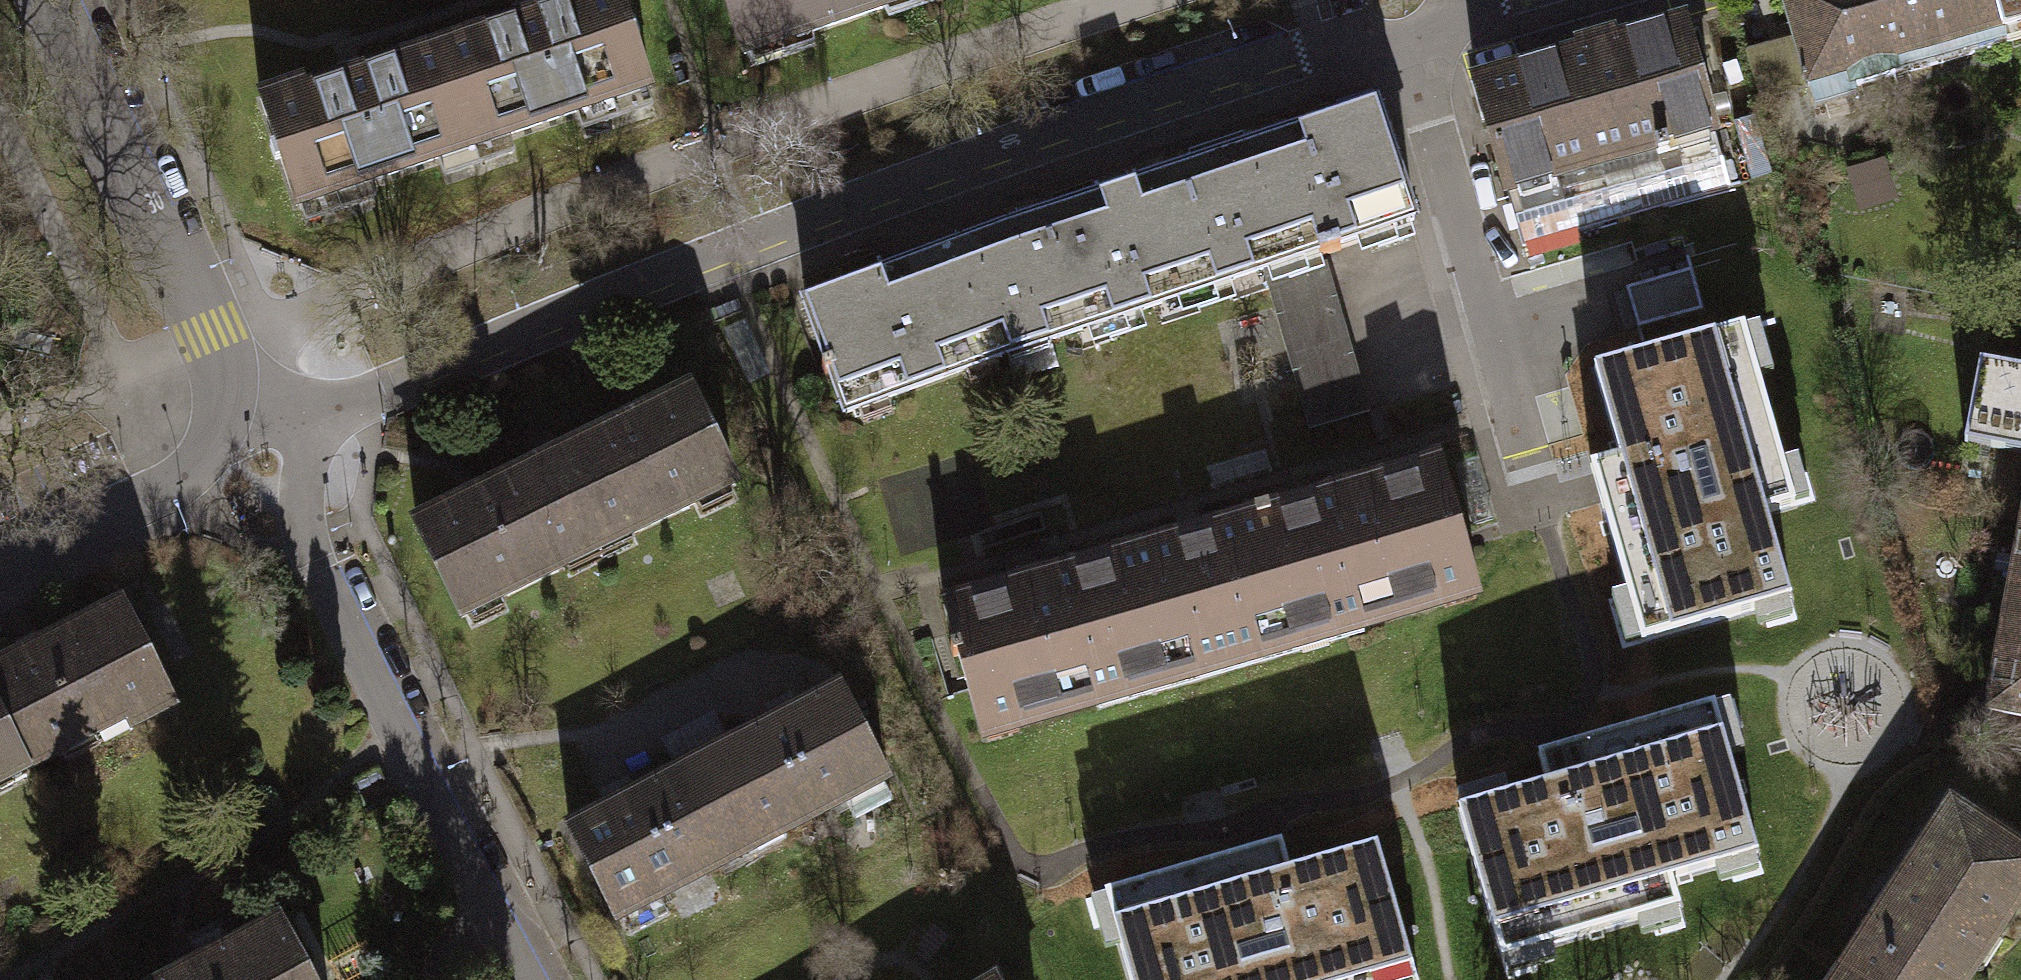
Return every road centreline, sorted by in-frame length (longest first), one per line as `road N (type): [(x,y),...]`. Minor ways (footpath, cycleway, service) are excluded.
road 1 (residential): [(1499,0),(1460,14),(1407,50),(1315,48),(750,243),(315,419)]
road 2 (residential): [(532,979),(318,570),(303,495),(315,419)]
road 3 (residential): [(59,0),(210,331),(228,404)]
road 4 (residential): [(228,404),(215,445),(181,479),(0,560)]

